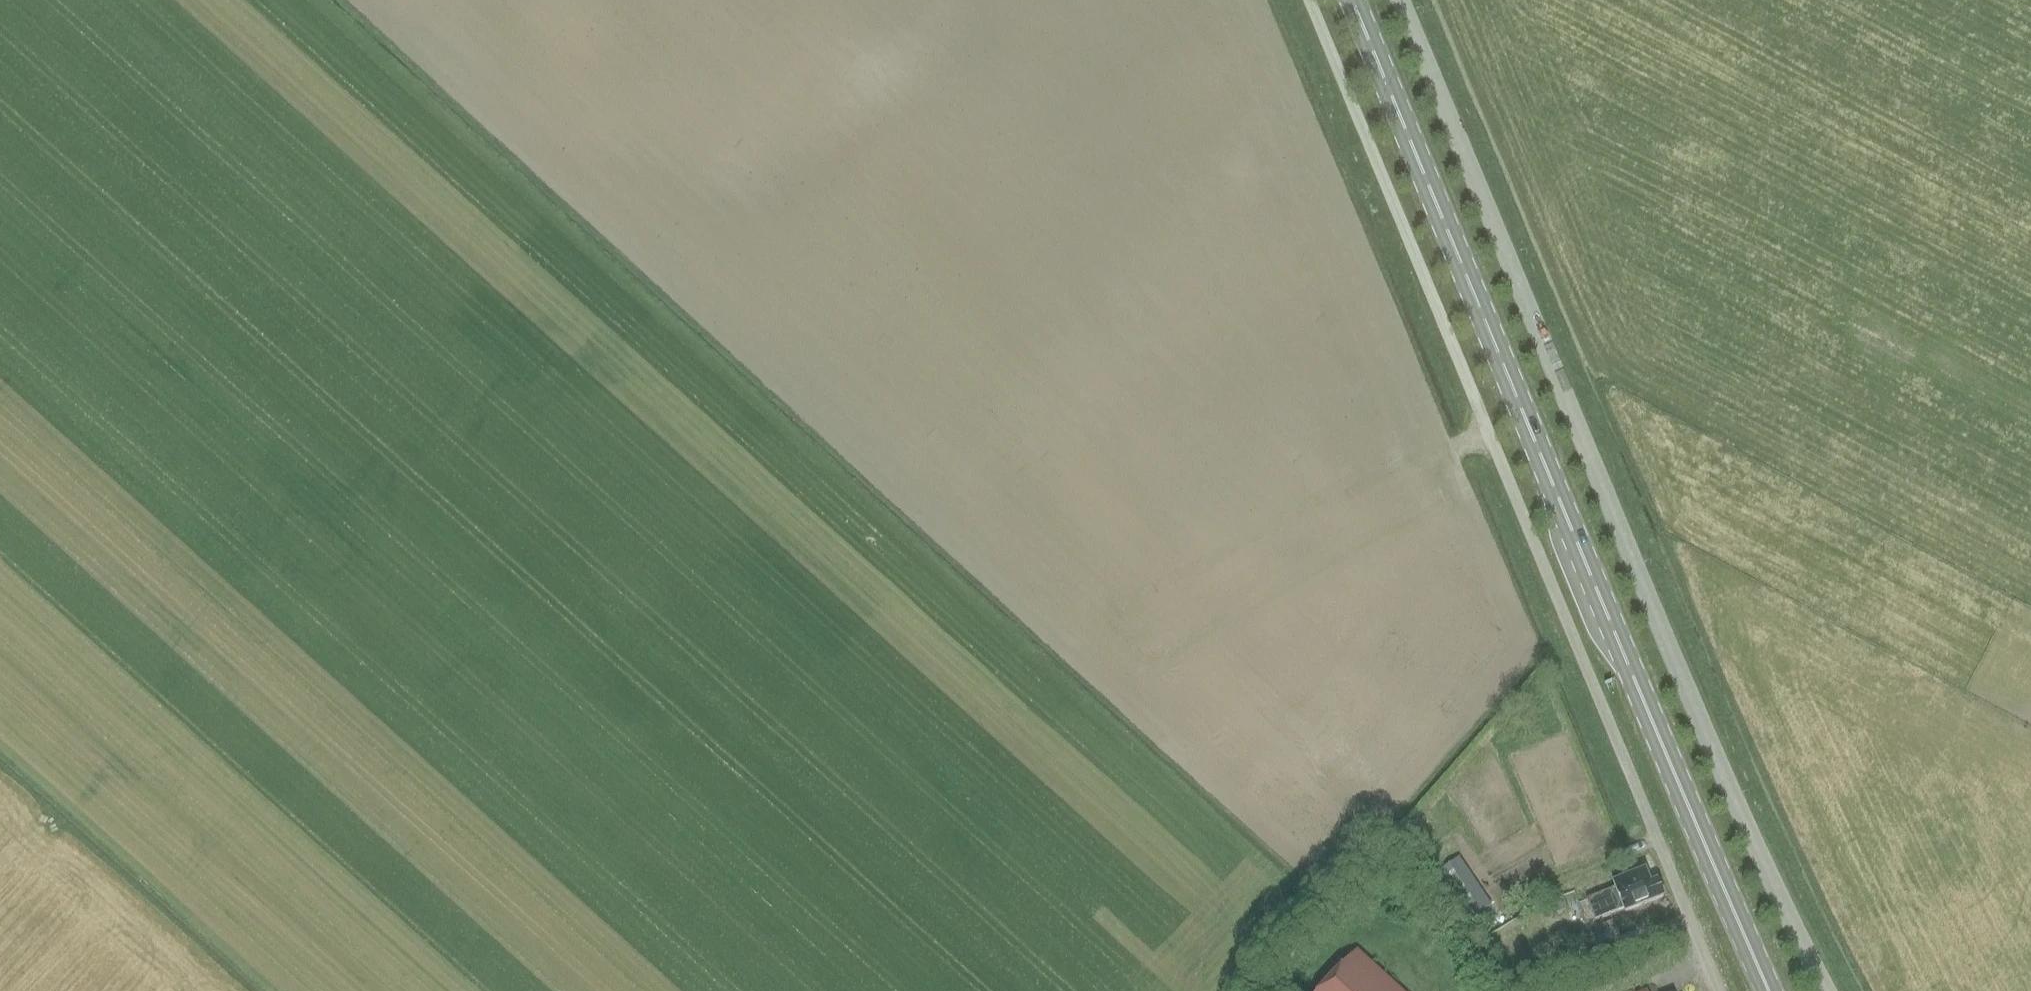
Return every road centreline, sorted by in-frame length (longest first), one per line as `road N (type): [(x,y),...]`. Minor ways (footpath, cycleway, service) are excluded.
road 1 (unclassified): [(1827,990),(1695,706),(1400,0)]
road 2 (primary): [(1769,990),(1352,0)]
road 3 (unclassified): [(1720,990),(1310,0)]

